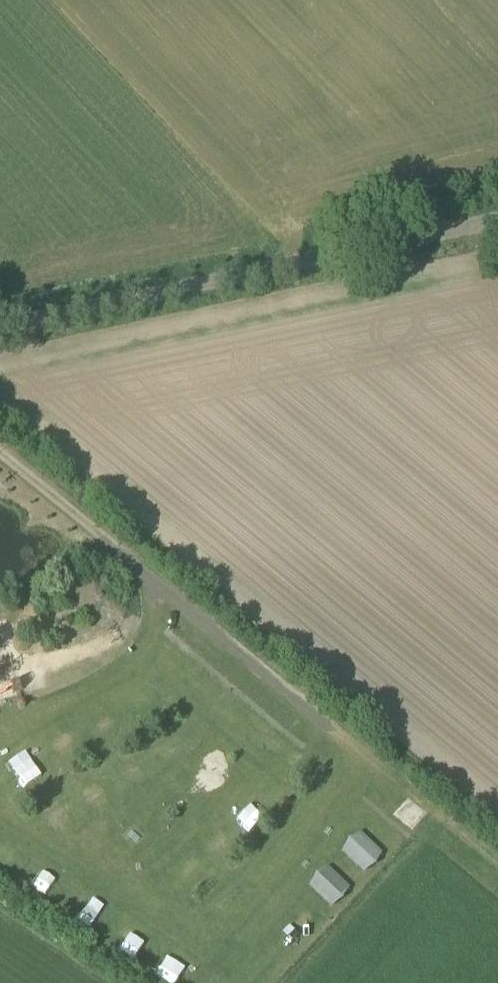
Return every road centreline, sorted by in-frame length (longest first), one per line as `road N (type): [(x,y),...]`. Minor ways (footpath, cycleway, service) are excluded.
road 1 (unclassified): [(0,325),(497,219)]
road 2 (track): [(0,454),(180,605)]

